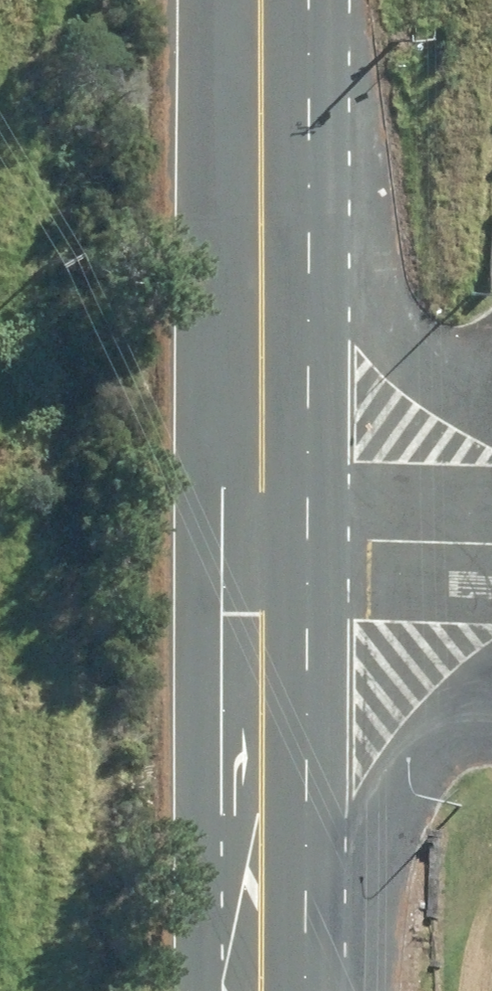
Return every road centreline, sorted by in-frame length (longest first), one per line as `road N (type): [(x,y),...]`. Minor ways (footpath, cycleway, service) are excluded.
road 1 (secondary): [(263,73),(378,402),(413,460),(491,539)]
road 2 (secondary): [(491,541),(424,575),(381,623),(261,928)]
road 3 (secondary): [(264,535),(263,73)]
road 4 (secondary): [(261,928),(264,535)]
road 5 (residential): [(264,535),(491,540)]

